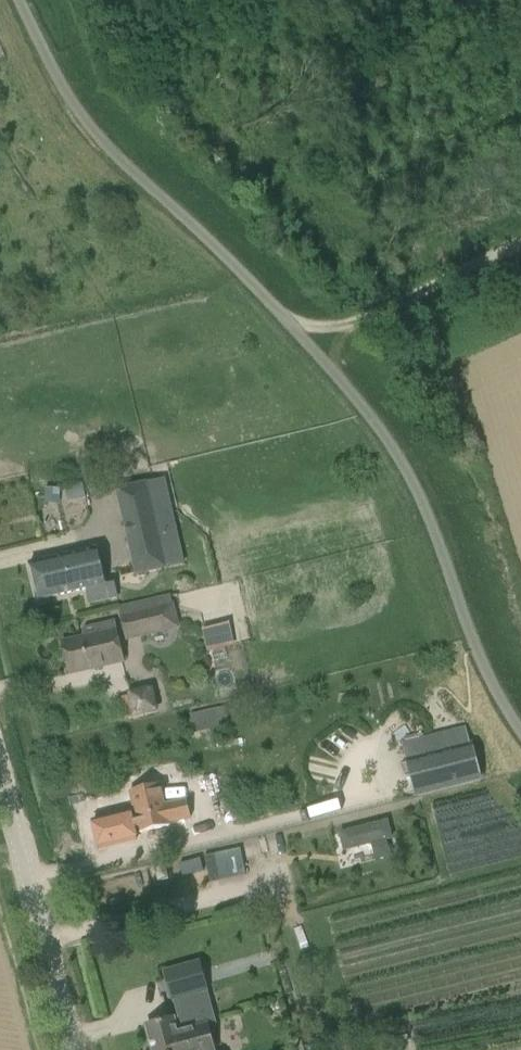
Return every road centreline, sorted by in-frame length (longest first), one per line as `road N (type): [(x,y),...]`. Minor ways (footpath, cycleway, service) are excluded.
road 1 (residential): [(19,0),(73,106),(288,322)]
road 2 (residential): [(336,377),(405,465),(472,638),(520,732)]
road 3 (tertiary): [(75,1049),(0,765)]
road 4 (track): [(358,317),(520,243)]
road 5 (unclassified): [(336,377),(342,336),(358,317),(337,326),(288,322)]

